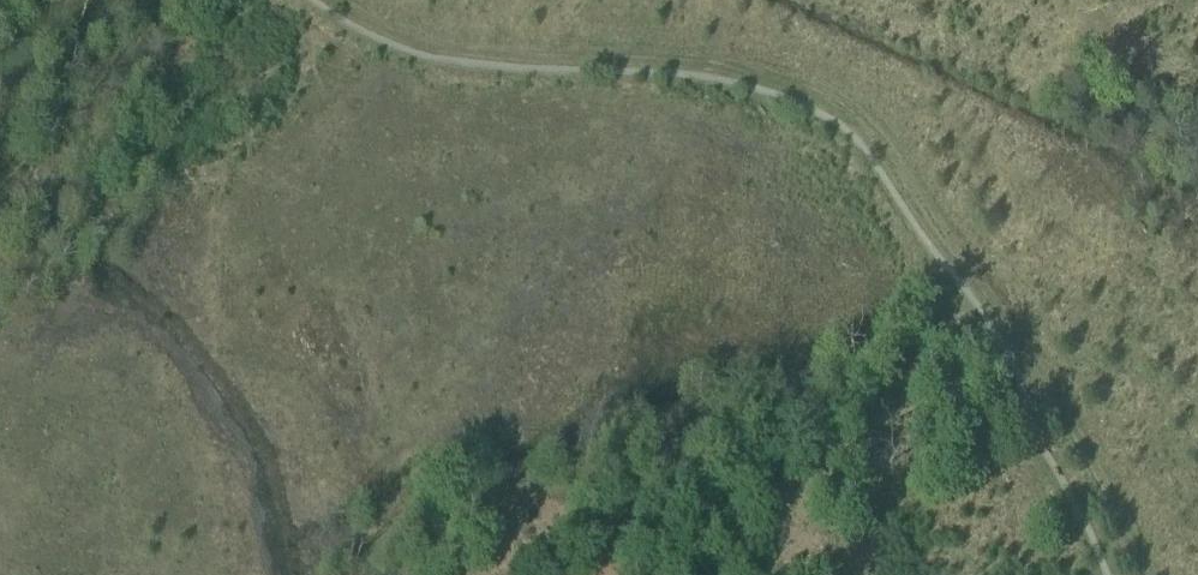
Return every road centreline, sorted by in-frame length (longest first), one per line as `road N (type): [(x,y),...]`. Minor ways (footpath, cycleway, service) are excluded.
road 1 (track): [(344,0),(421,36),(474,46),(718,60),(783,75),(851,111),(887,151),(1055,399),(1151,574)]

